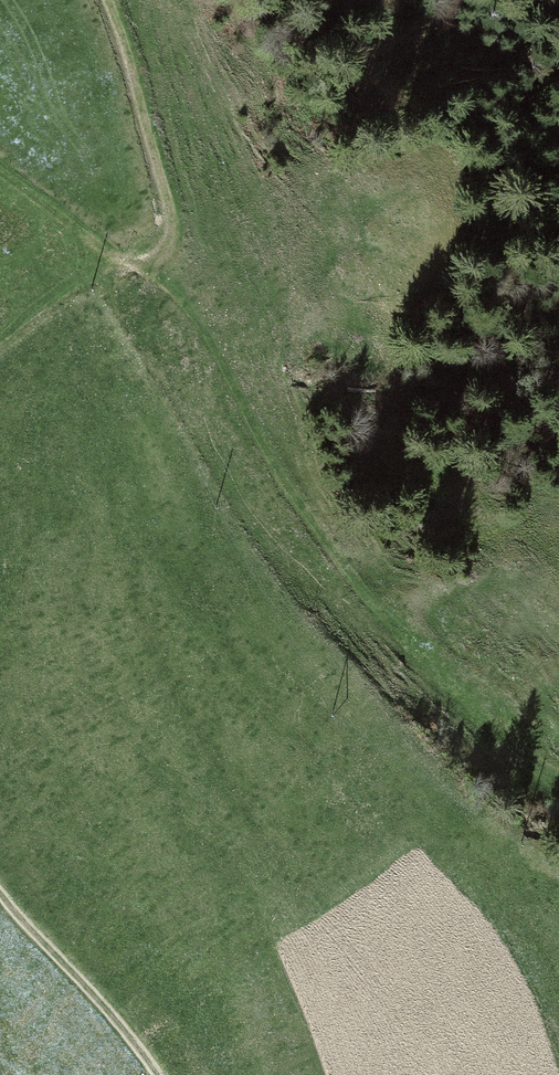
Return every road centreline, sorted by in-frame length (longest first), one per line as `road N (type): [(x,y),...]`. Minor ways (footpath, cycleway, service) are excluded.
road 1 (track): [(135,263),(178,305),(358,586),(516,752),(558,780)]
road 2 (track): [(135,263),(165,246),(171,223),(108,0)]
road 3 (track): [(0,893),(157,1074)]
road 4 (track): [(0,173),(135,263)]

